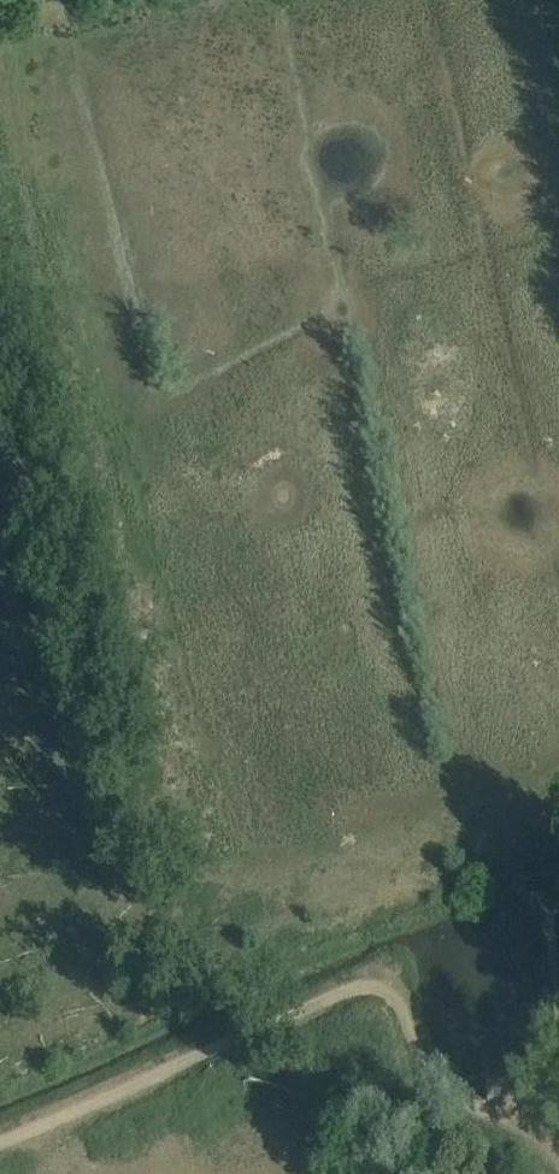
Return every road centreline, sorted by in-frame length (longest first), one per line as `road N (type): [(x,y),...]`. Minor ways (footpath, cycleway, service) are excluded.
road 1 (track): [(0,1142),(373,986),(395,999),(427,1071),(457,1098),(498,1117)]

